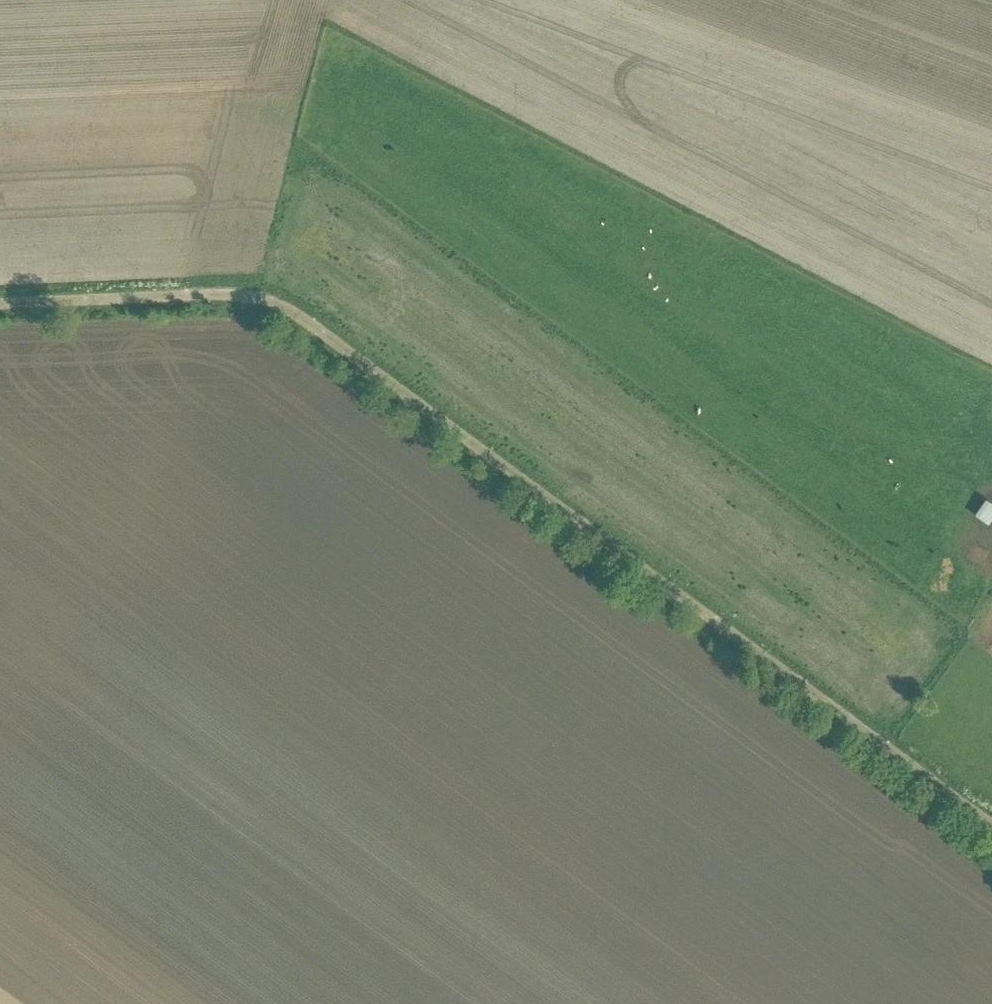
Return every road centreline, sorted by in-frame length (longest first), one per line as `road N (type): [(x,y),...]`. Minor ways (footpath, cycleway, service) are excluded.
road 1 (unclassified): [(0,301),(239,292),(287,300),(991,820)]

